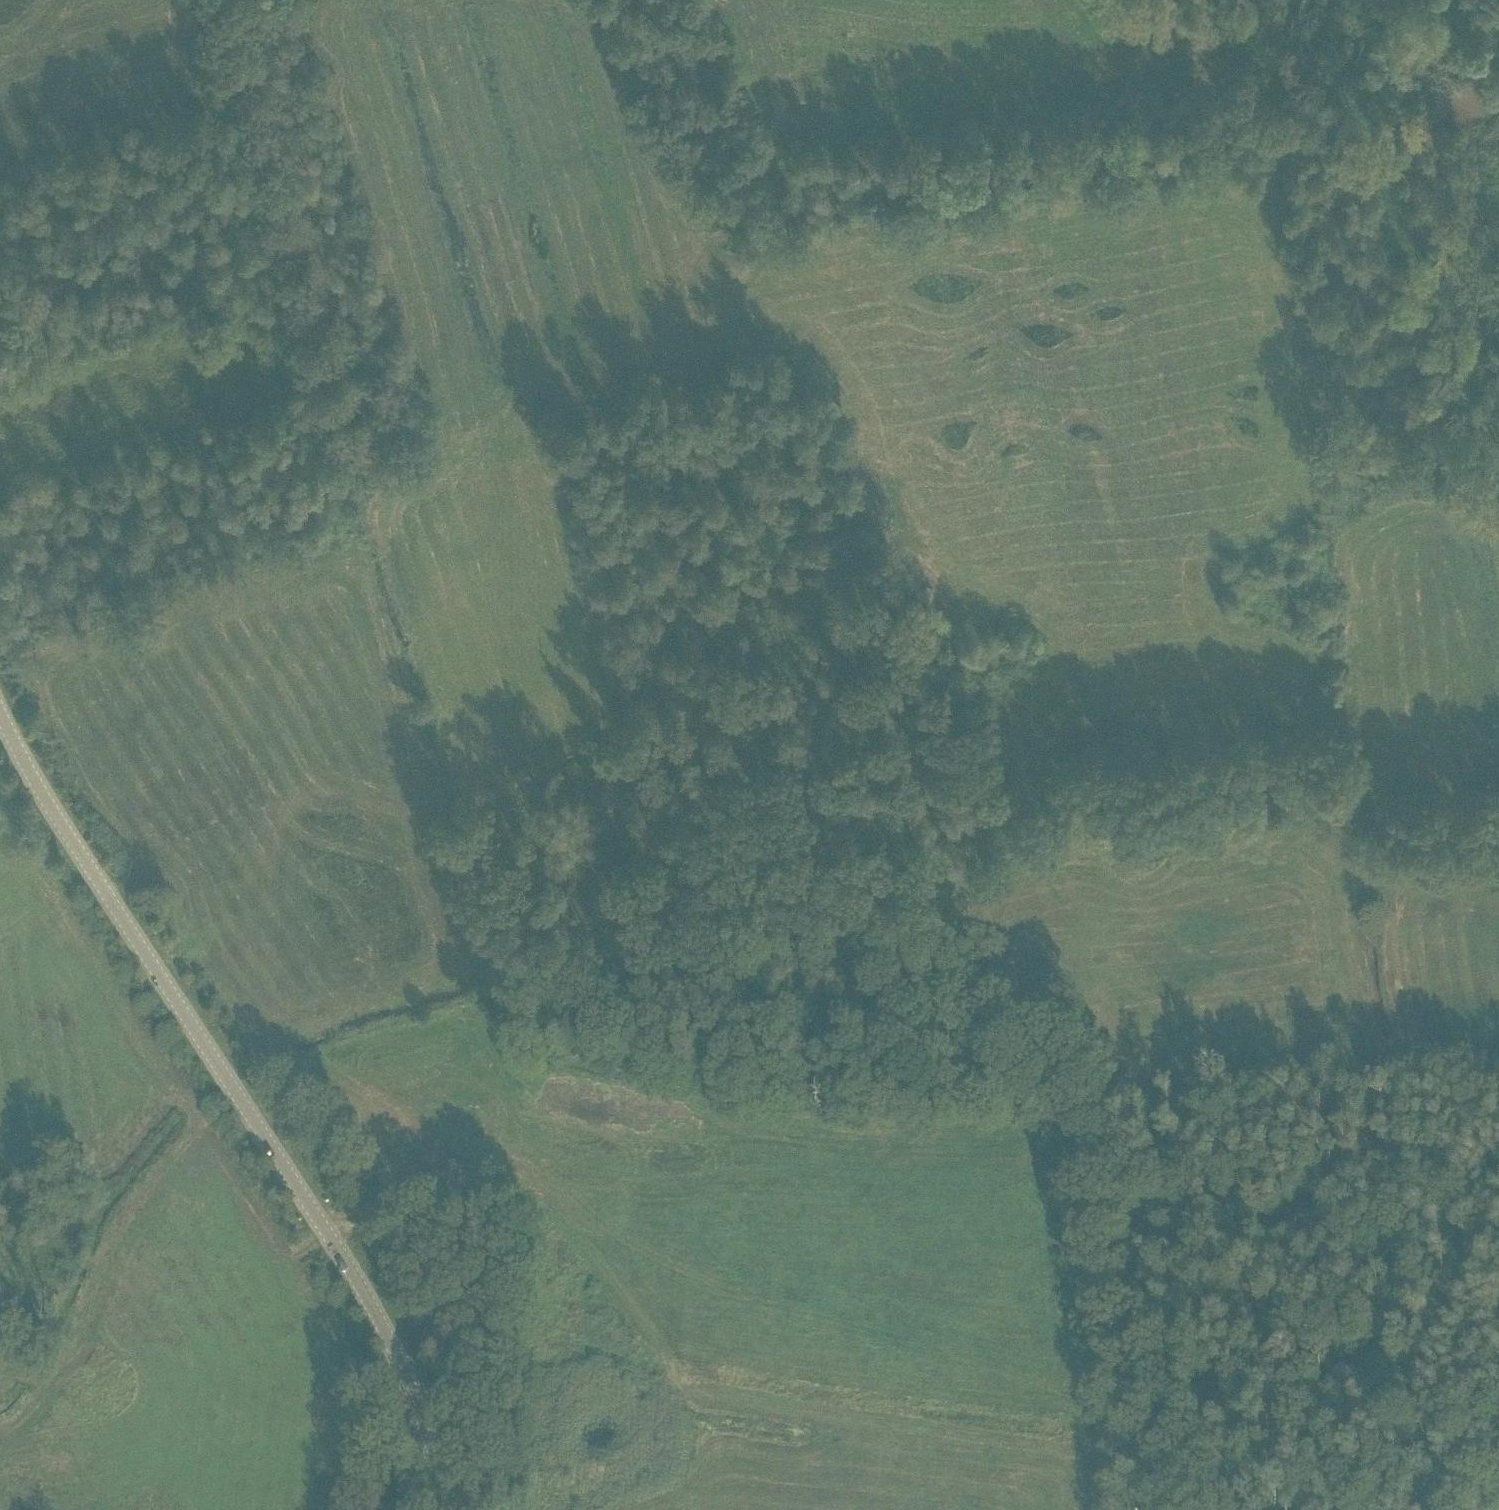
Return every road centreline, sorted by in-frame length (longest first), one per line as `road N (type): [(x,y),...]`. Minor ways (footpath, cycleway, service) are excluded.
road 1 (tertiary): [(449,1509),(405,1363),(26,767),(0,711)]

